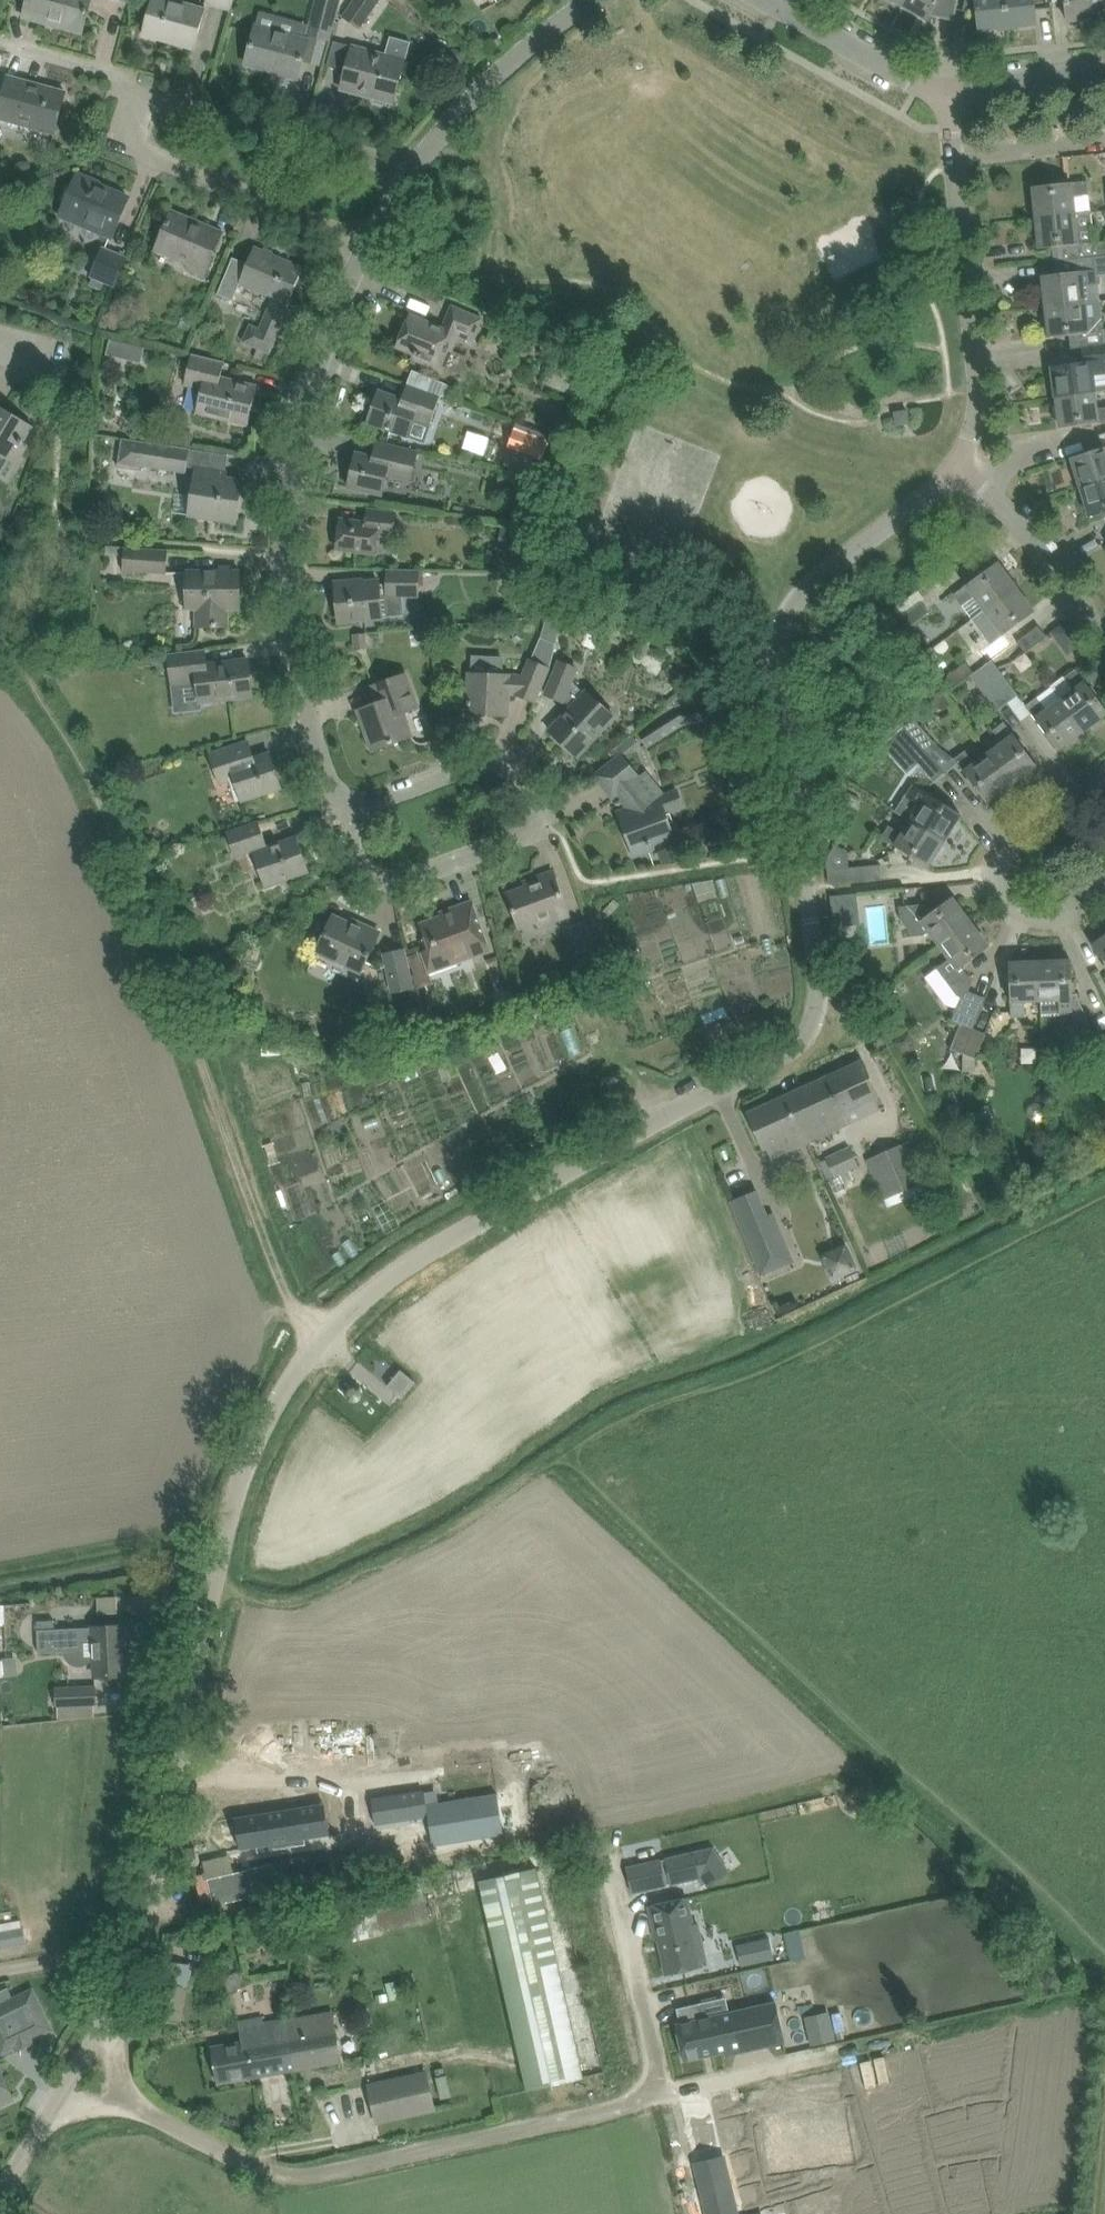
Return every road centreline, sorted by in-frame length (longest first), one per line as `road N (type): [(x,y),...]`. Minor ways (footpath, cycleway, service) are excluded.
road 1 (unclassified): [(0,2197),(131,1969),(222,1528),(260,1436),(332,1326),(416,1260),(787,1056),(811,1035),(821,1005),(785,660),(803,621),(963,481),(972,462)]
road 2 (track): [(52,2111),(124,2104),(244,2161),(296,2173),(922,2034)]
road 3 (track): [(0,657),(79,752),(210,1059),(265,1224),(308,1316),(332,1326)]
road 4 (residential): [(366,246),(327,335),(301,441),(292,529),(303,662),(342,813)]
road 5 (residential): [(342,813),(486,761),(511,765),(527,784),(532,828),(515,844),(394,885),(359,871)]
road 6 (residential): [(366,246),(131,146),(126,109),(141,93)]
road 7 (unclassified): [(972,462),(987,412),(959,157)]
road 8 (residential): [(141,93),(416,169)]
road 9 (track): [(659,2094),(606,1850)]
road 10 (residential): [(596,0),(521,59),(416,169)]
road 11 (residential): [(1104,657),(972,462)]
road 12 (residential): [(939,101),(777,0)]
road 13 (unclassified): [(939,101),(1104,82)]
road 14 (residential): [(1004,889),(1001,869),(1010,855),(1104,784)]
road 15 (residential): [(141,93),(114,72),(0,42)]
road 16 (residential): [(959,157),(1104,140)]
road 17 (residential): [(1004,889),(1026,917),(1044,922),(1063,919),(1104,889)]

